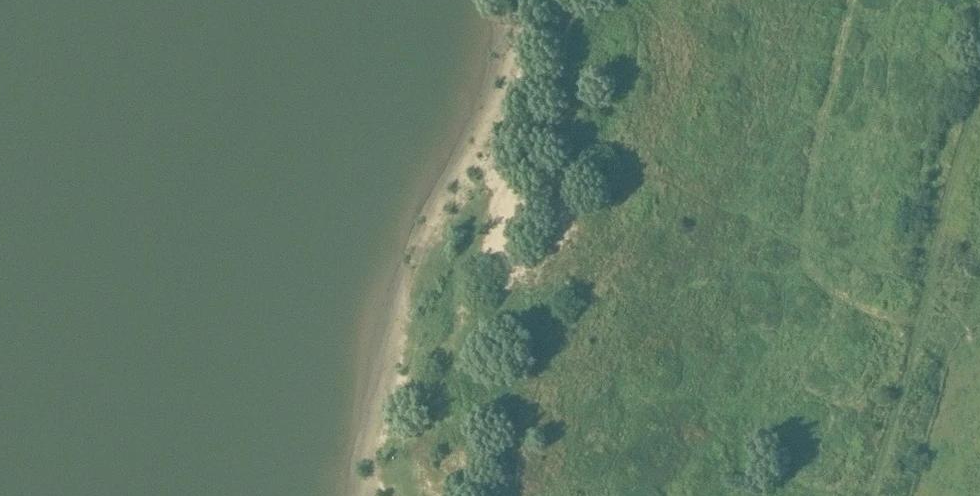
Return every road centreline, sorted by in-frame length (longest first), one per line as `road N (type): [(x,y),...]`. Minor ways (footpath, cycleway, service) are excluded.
road 1 (track): [(979,22),(924,291)]
road 2 (track): [(868,495),(924,291)]

